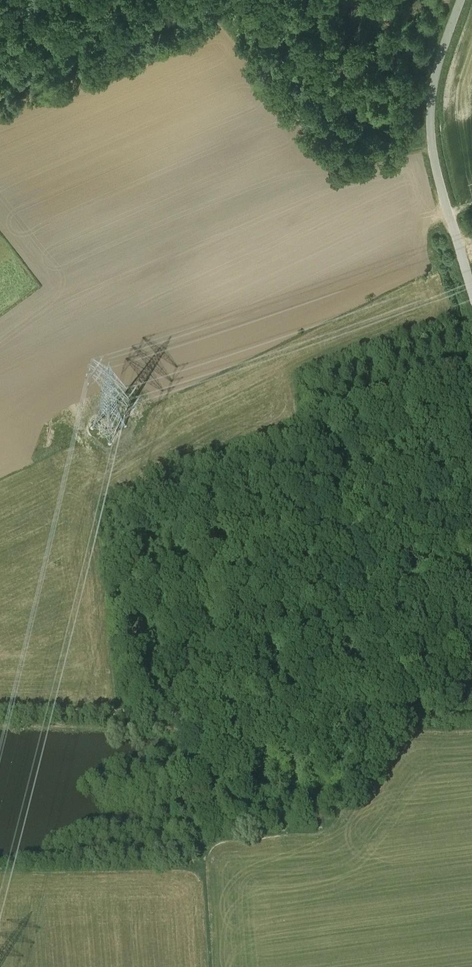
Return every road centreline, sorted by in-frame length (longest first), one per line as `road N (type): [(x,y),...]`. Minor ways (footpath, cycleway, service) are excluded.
road 1 (track): [(471,714),(0,710)]
road 2 (unclassified): [(461,0),(435,81),(431,137),(471,288)]

